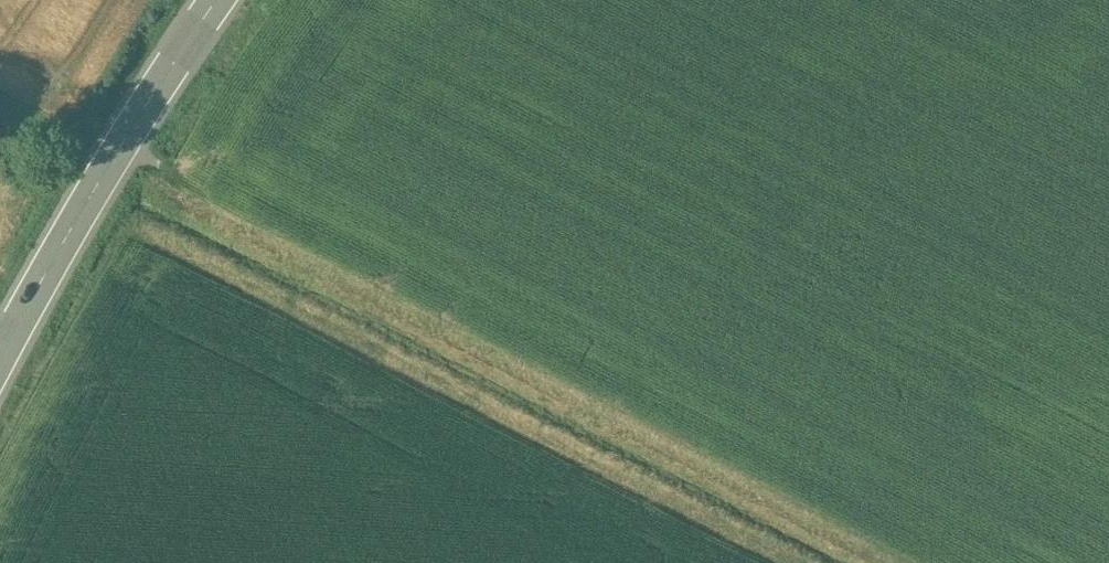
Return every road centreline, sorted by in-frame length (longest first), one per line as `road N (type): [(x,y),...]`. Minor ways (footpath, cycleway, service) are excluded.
road 1 (secondary): [(0,356),(81,208),(216,0)]

